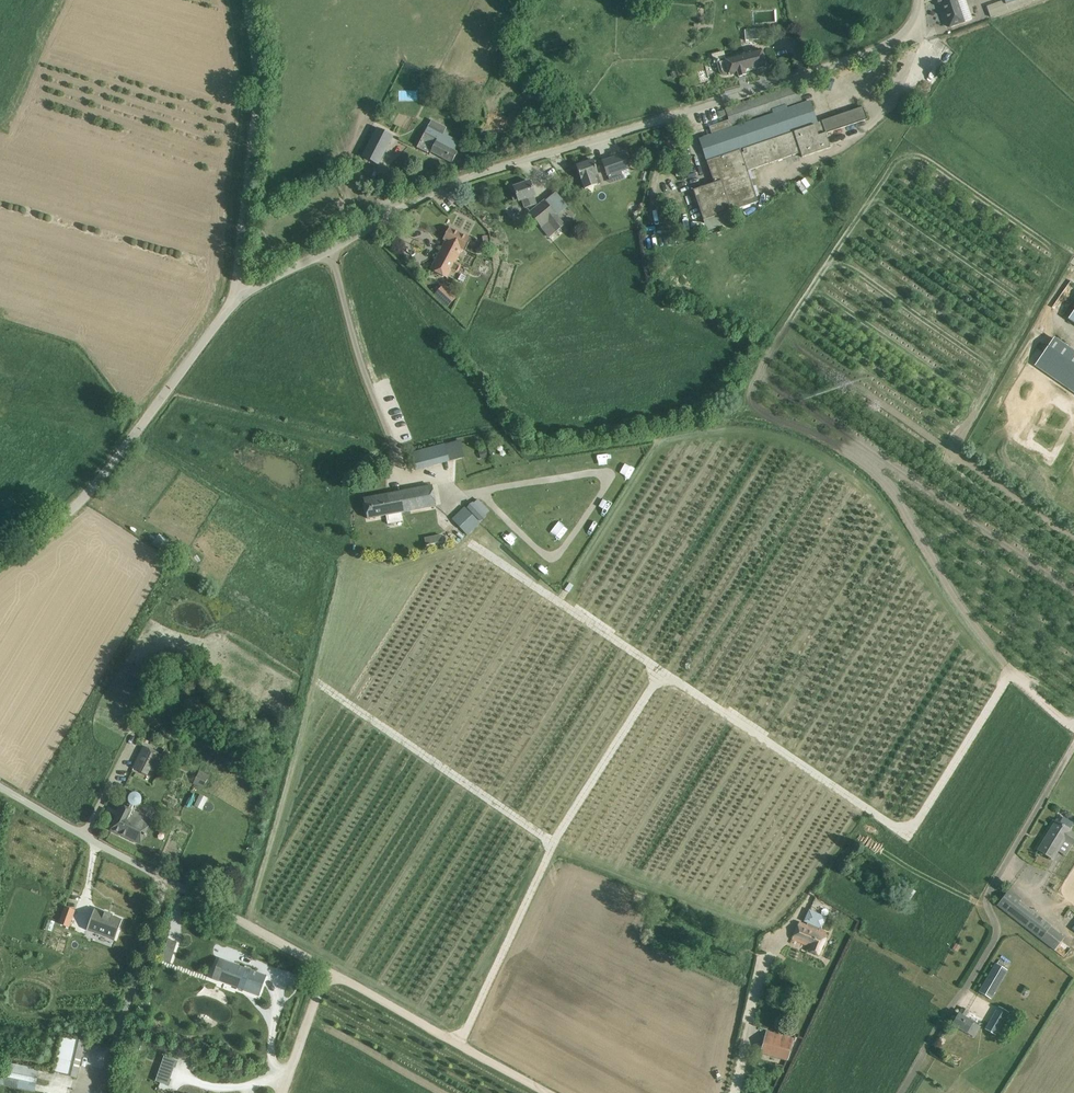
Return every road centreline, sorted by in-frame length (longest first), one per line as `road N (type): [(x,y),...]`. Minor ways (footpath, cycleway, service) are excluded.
road 1 (unclassified): [(236,296),(453,181),(865,57),(911,27),(920,0)]
road 2 (track): [(551,1092),(164,877)]
road 3 (track): [(900,1092),(997,932),(988,898),(1073,739)]
road 4 (unclassified): [(0,558),(109,470),(236,296)]
road 5 (unclassified): [(236,296),(256,80),(245,0)]
road 6 (unclassified): [(164,877),(0,786)]
road 7 (track): [(280,1092),(324,968)]

